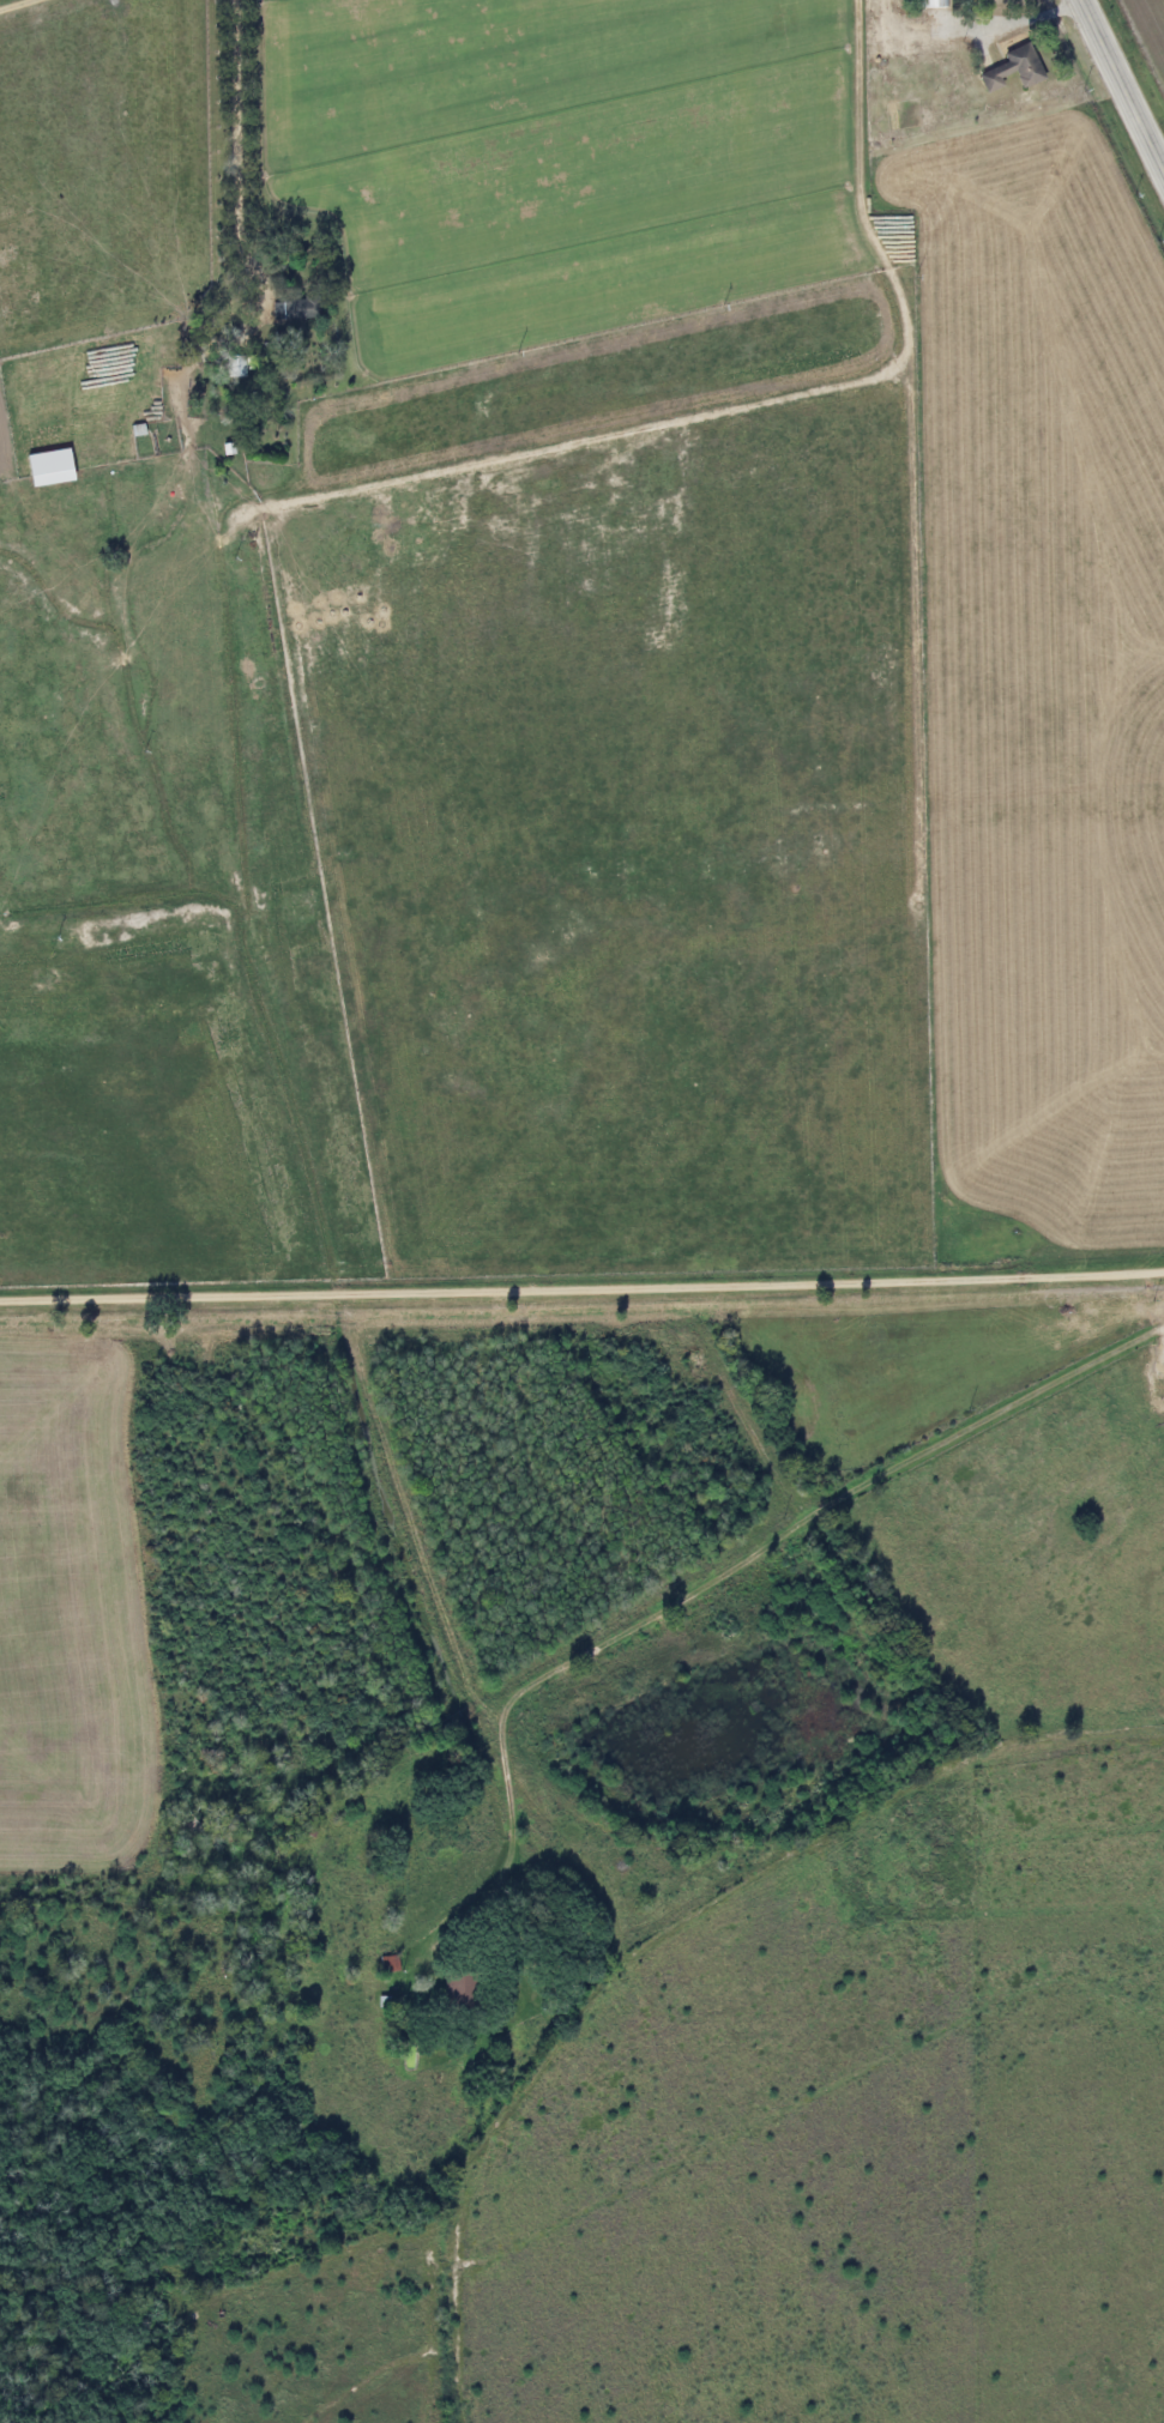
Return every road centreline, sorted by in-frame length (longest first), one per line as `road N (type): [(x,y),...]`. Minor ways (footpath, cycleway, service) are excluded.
road 1 (primary): [(1163,169),(1083,0)]

